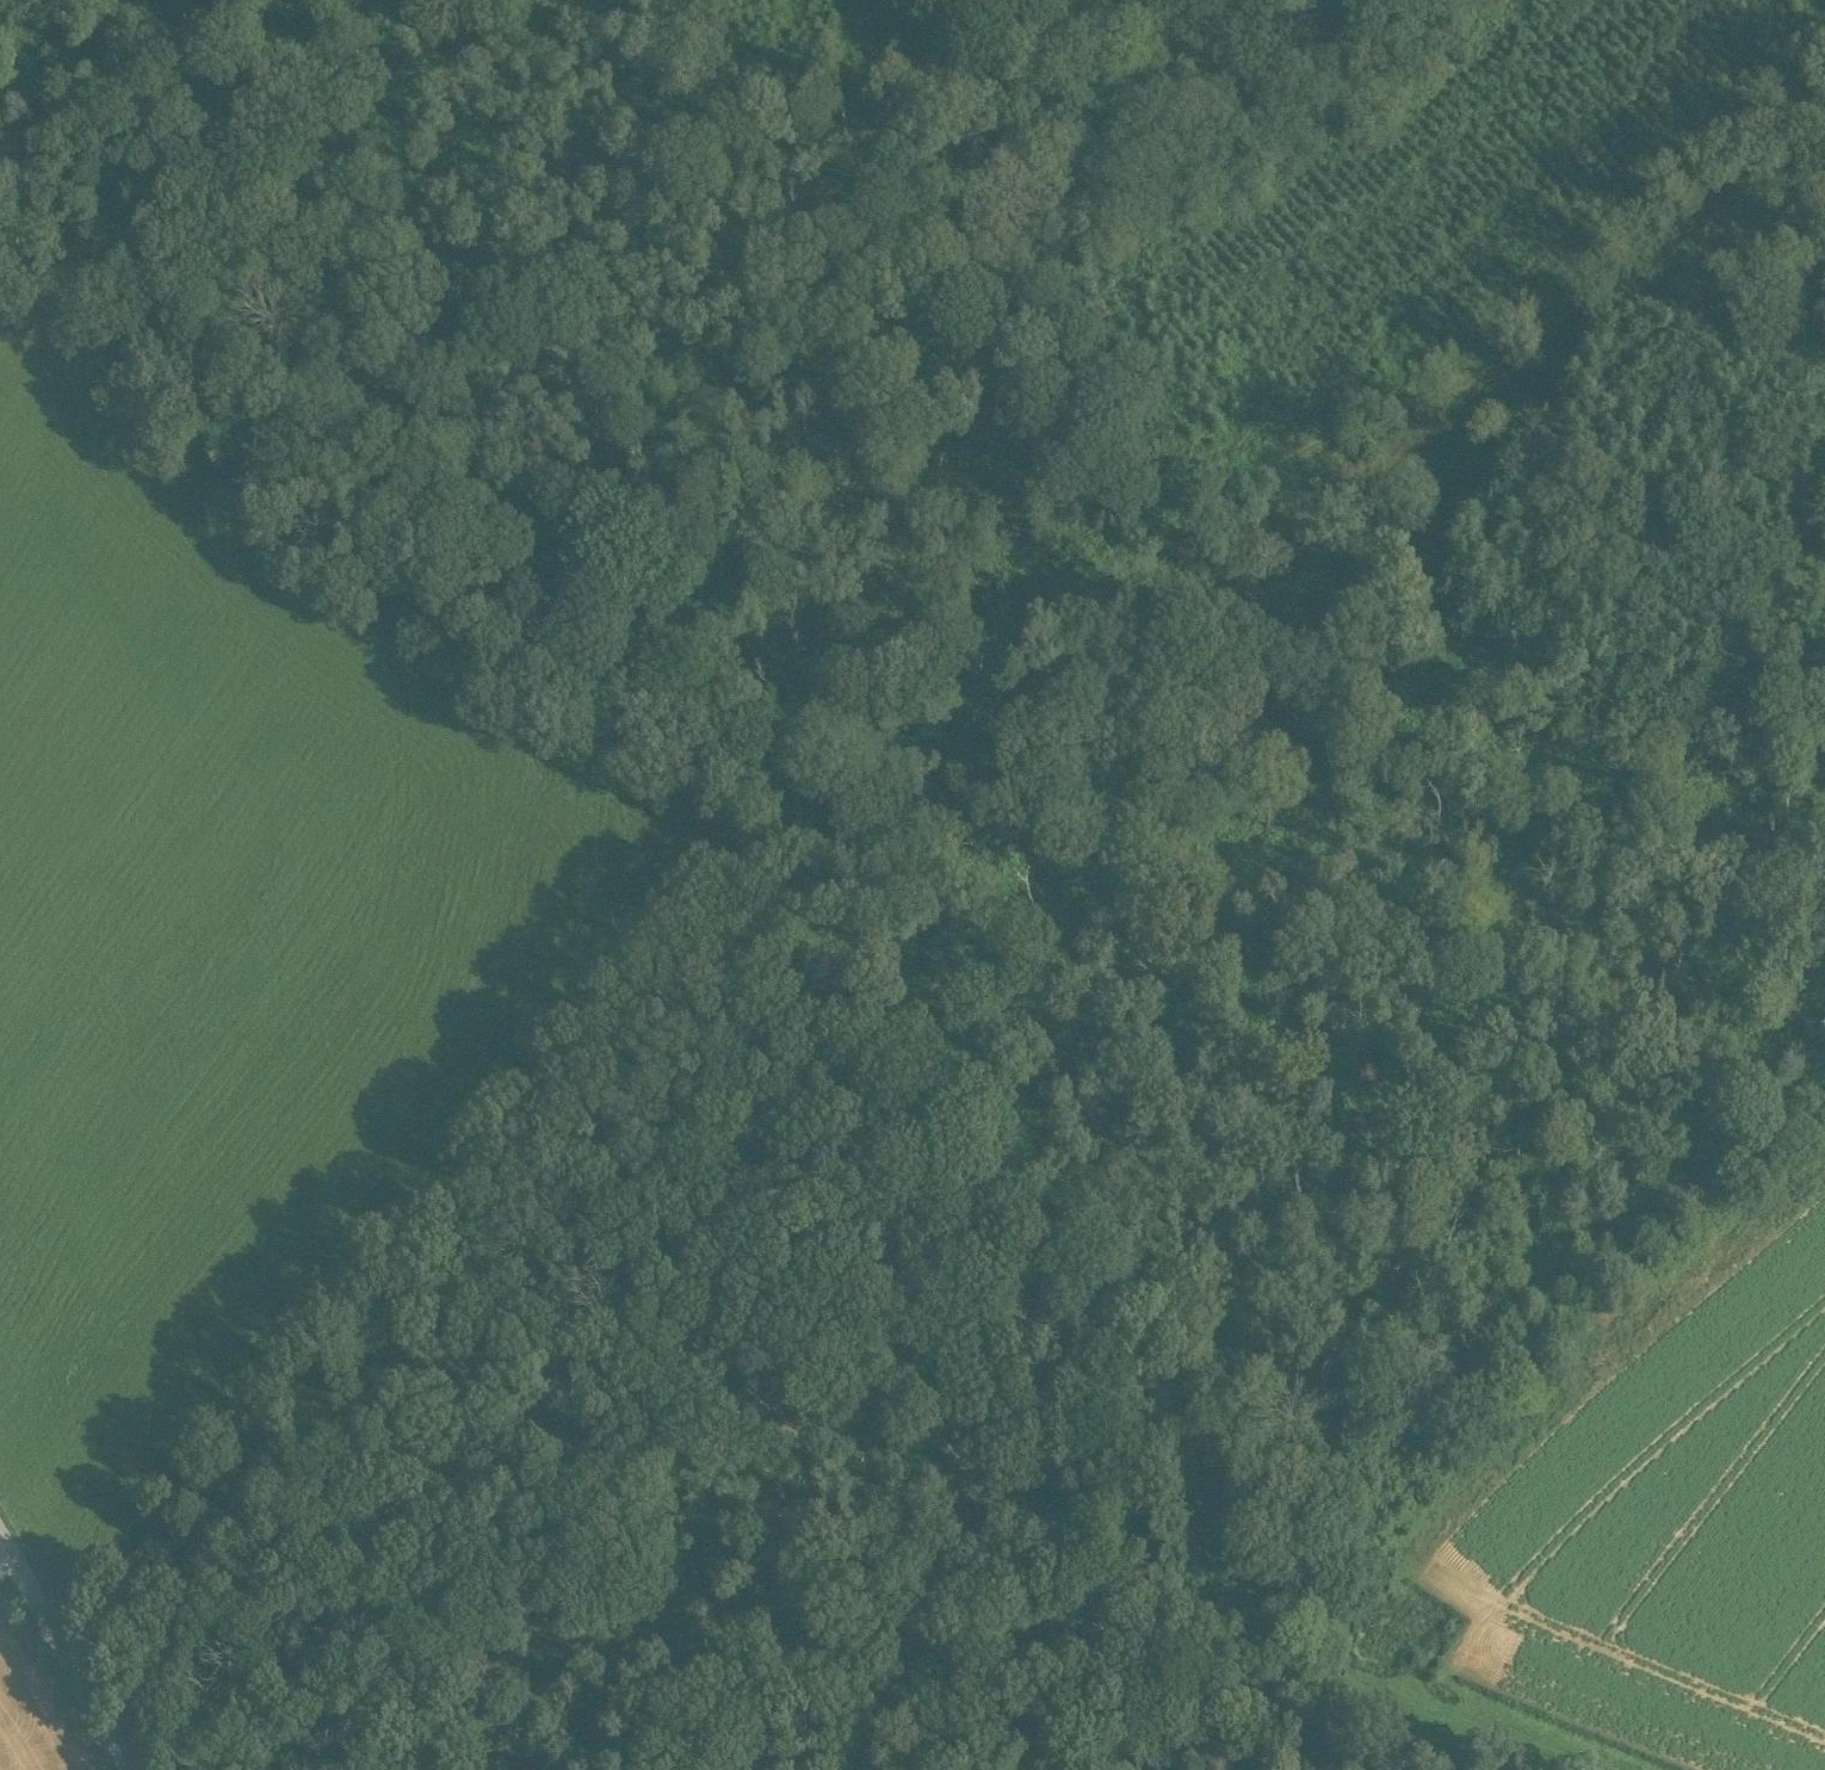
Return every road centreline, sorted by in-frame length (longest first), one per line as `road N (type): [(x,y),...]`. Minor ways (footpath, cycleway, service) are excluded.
road 1 (track): [(1824,64),(1641,321),(1534,393),(1361,467),(1190,561),(1094,665),(1023,766),(911,878)]
road 2 (track): [(1438,434),(1318,785),(1294,882),(1213,923),(1143,918),(1041,741)]
road 3 (unclassified): [(133,1769),(0,1533)]

